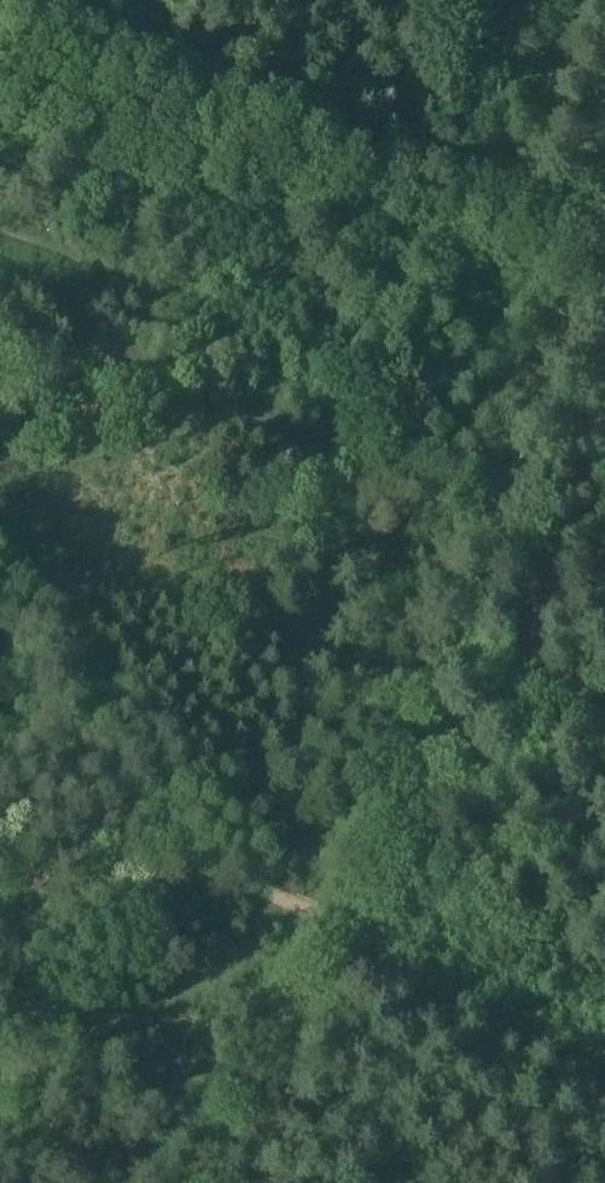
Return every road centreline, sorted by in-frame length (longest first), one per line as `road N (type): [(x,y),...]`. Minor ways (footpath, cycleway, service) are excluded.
road 1 (track): [(0,216),(363,337),(404,399),(417,507),(375,696),(359,837),(325,922)]
road 2 (track): [(0,1087),(286,976),(325,922),(264,839),(0,542)]
road 3 (track): [(604,1039),(325,922),(241,901),(0,805)]
road 4 (track): [(384,947),(604,367)]
road 5 (track): [(561,275),(0,85)]
road 6 (track): [(404,399),(0,515)]
road 7 (track): [(587,0),(561,275)]
road 8 (track): [(206,284),(0,302)]

